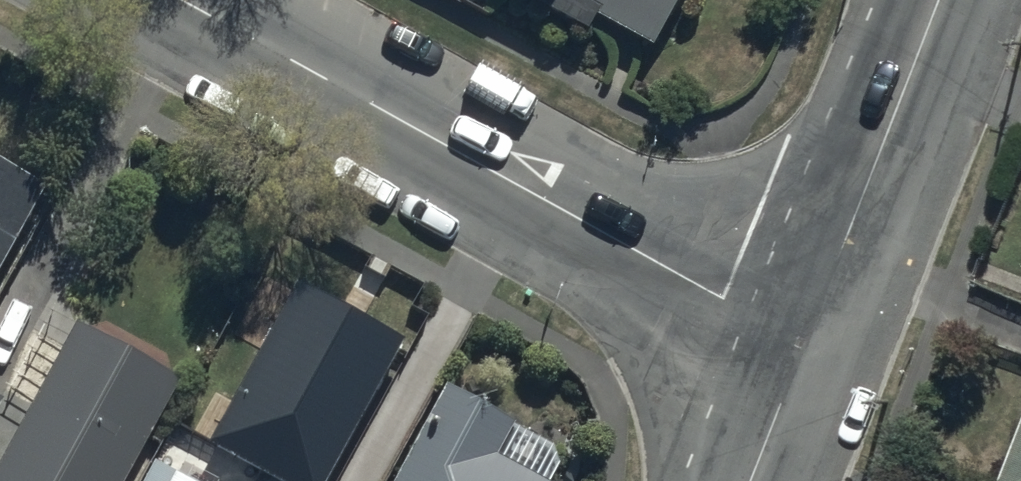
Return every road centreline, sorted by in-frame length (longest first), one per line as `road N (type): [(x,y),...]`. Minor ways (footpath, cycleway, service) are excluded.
road 1 (tertiary): [(807,346),(181,0)]
road 2 (tertiary): [(807,346),(944,0)]
road 3 (tertiary): [(754,480),(807,346)]

